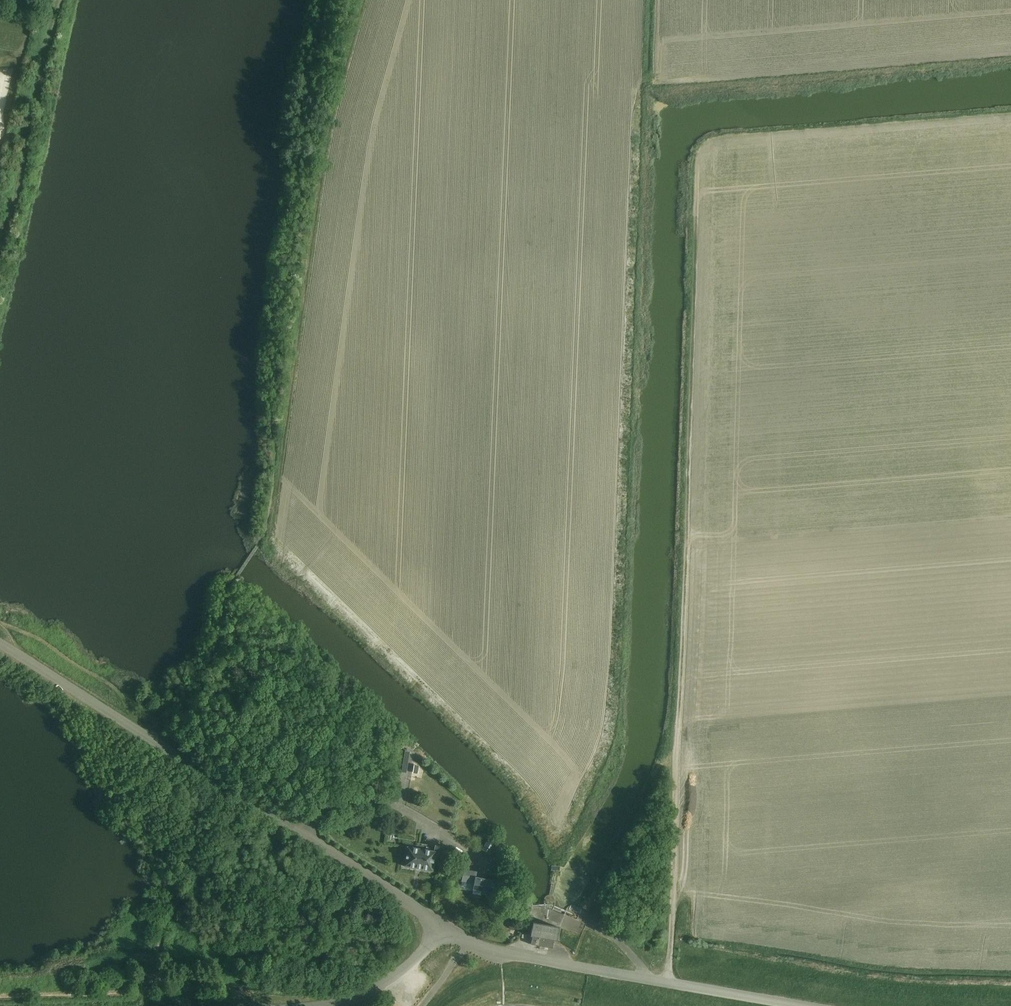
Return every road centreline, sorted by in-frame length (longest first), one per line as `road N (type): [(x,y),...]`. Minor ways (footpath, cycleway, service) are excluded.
road 1 (unclassified): [(448,932),(0,644)]
road 2 (unclassified): [(787,1005),(503,953),(448,932)]
road 3 (track): [(4,204),(55,0)]
road 4 (unclassified): [(330,1005),(382,984),(448,932)]

